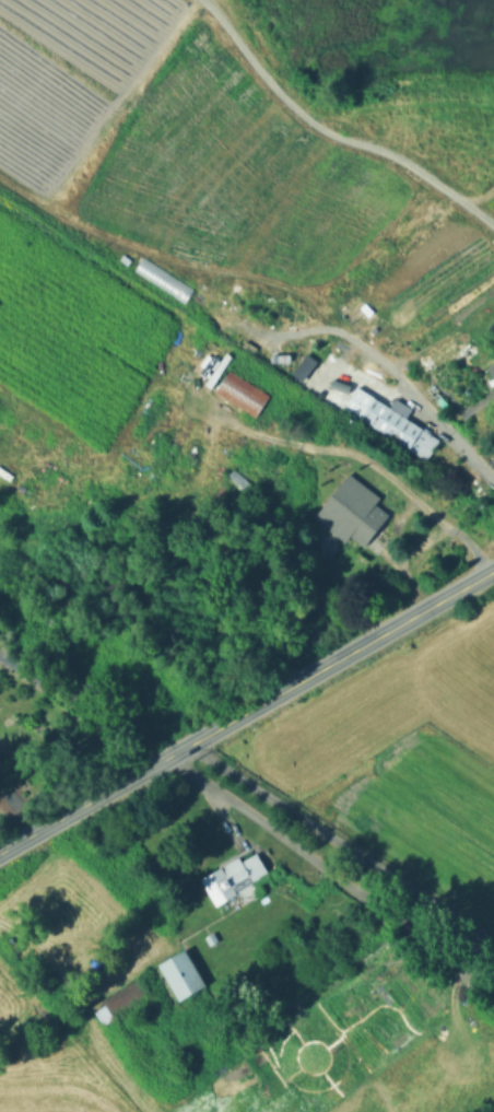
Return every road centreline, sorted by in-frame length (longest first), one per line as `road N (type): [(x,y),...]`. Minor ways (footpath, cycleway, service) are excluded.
road 1 (track): [(0,175),(102,236),(297,291),(346,340)]
road 2 (track): [(493,229),(380,150),(334,138),(279,103),(219,12),(201,0)]
road 3 (tertiary): [(186,746),(493,571)]
road 4 (tertiary): [(0,853),(186,746)]

